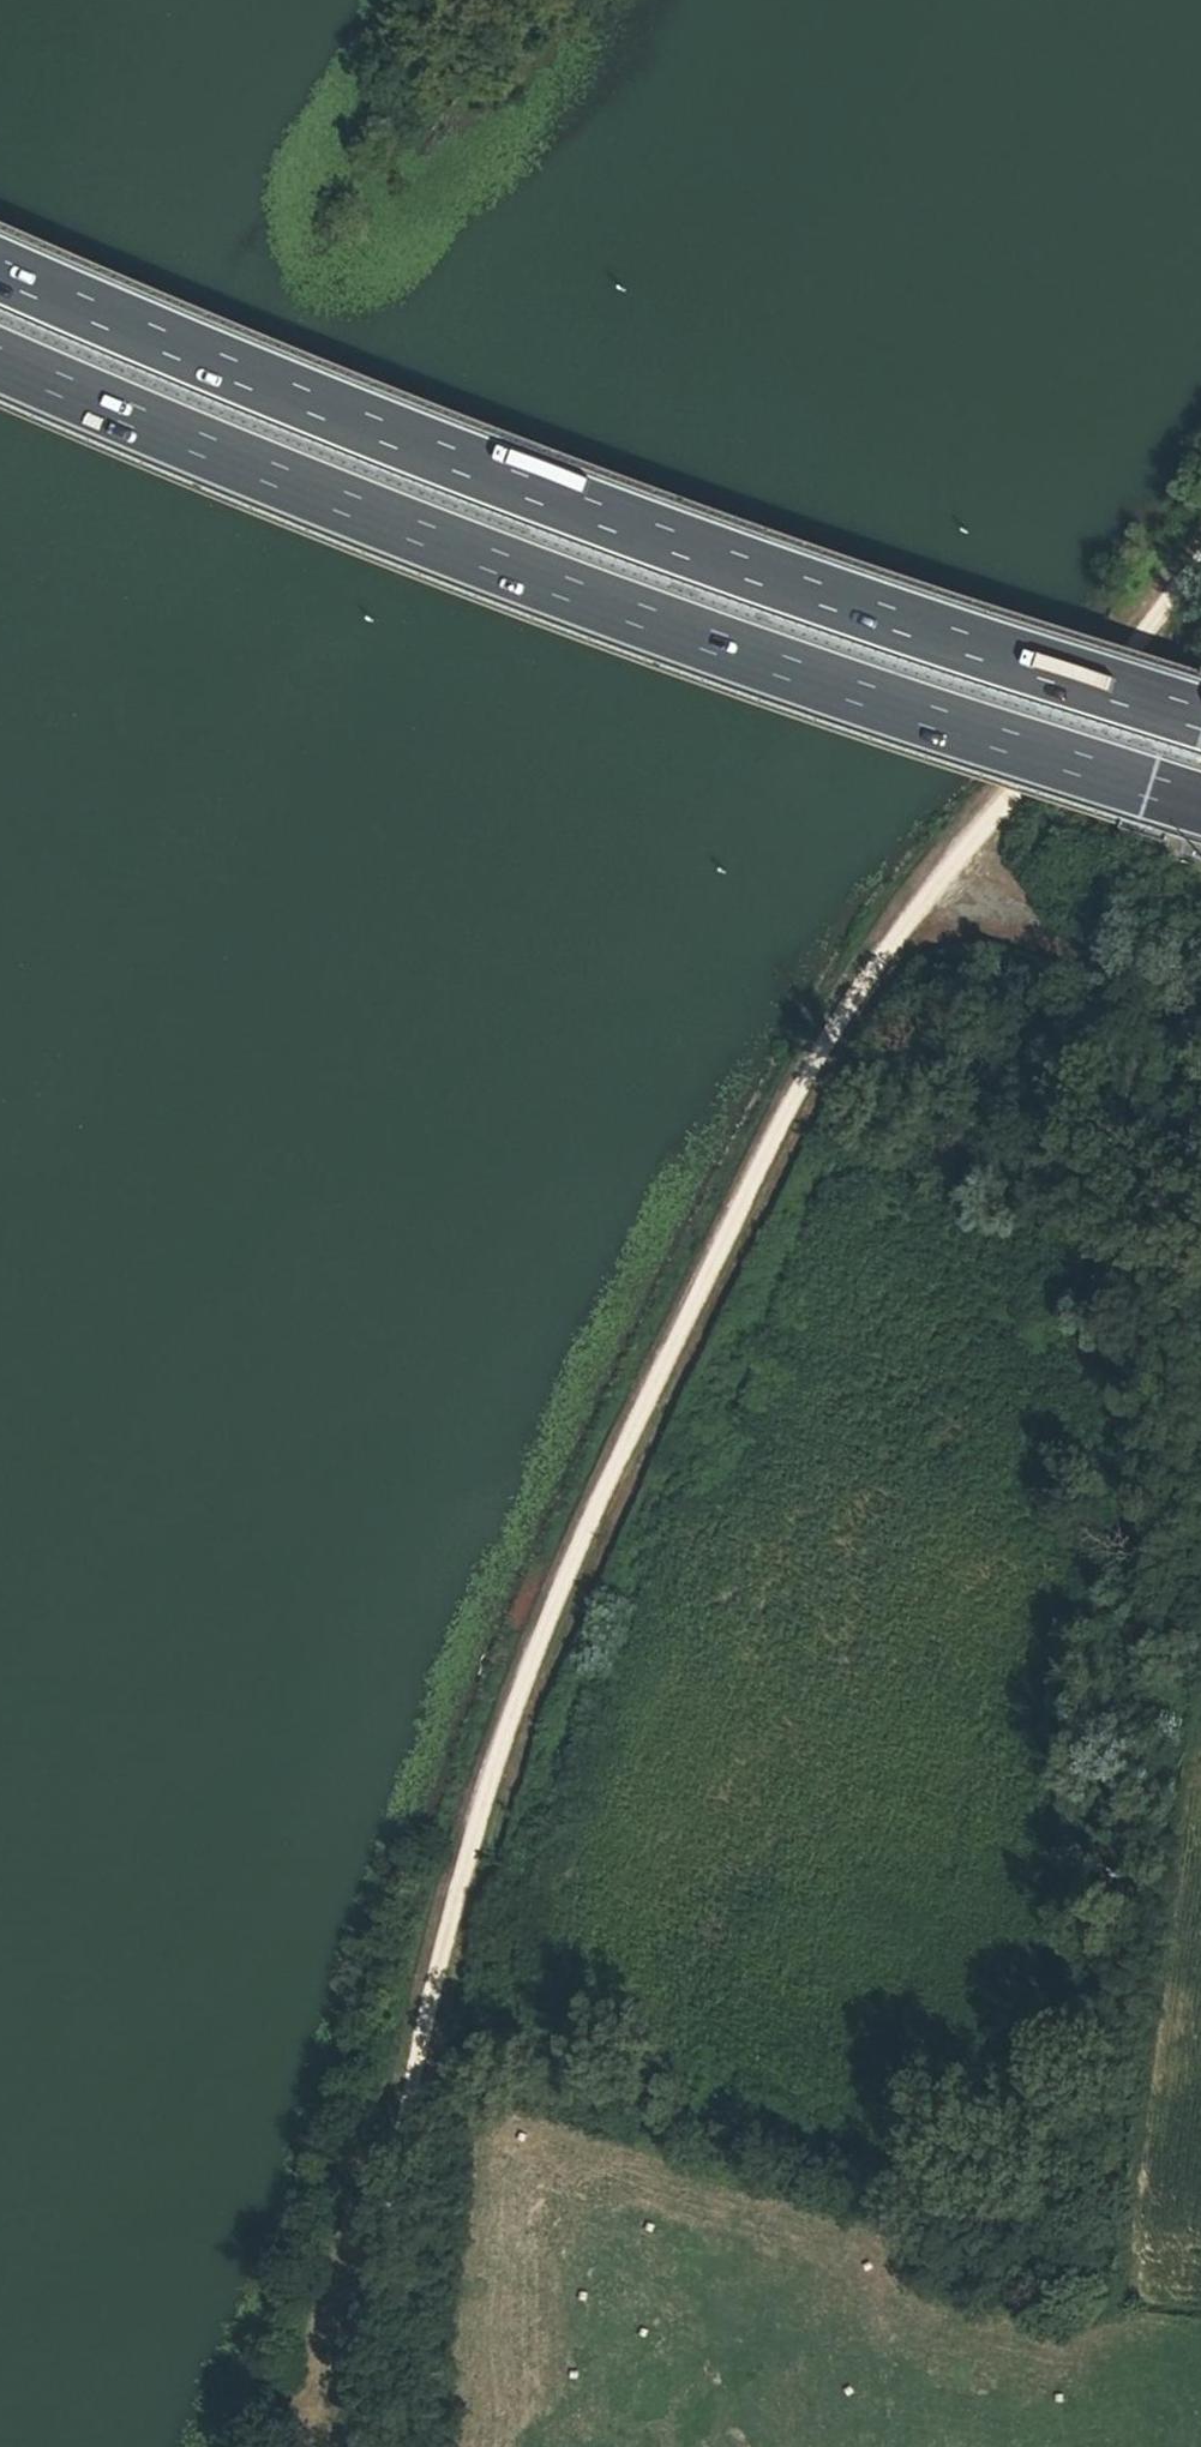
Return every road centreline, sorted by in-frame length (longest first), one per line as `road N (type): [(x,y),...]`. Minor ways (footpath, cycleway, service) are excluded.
road 1 (motorway): [(1200,723),(647,544),(0,278)]
road 2 (motorway): [(0,367),(221,463),(608,611),(840,694),(1200,804)]
road 3 (track): [(1200,996),(1043,939),(949,888)]

